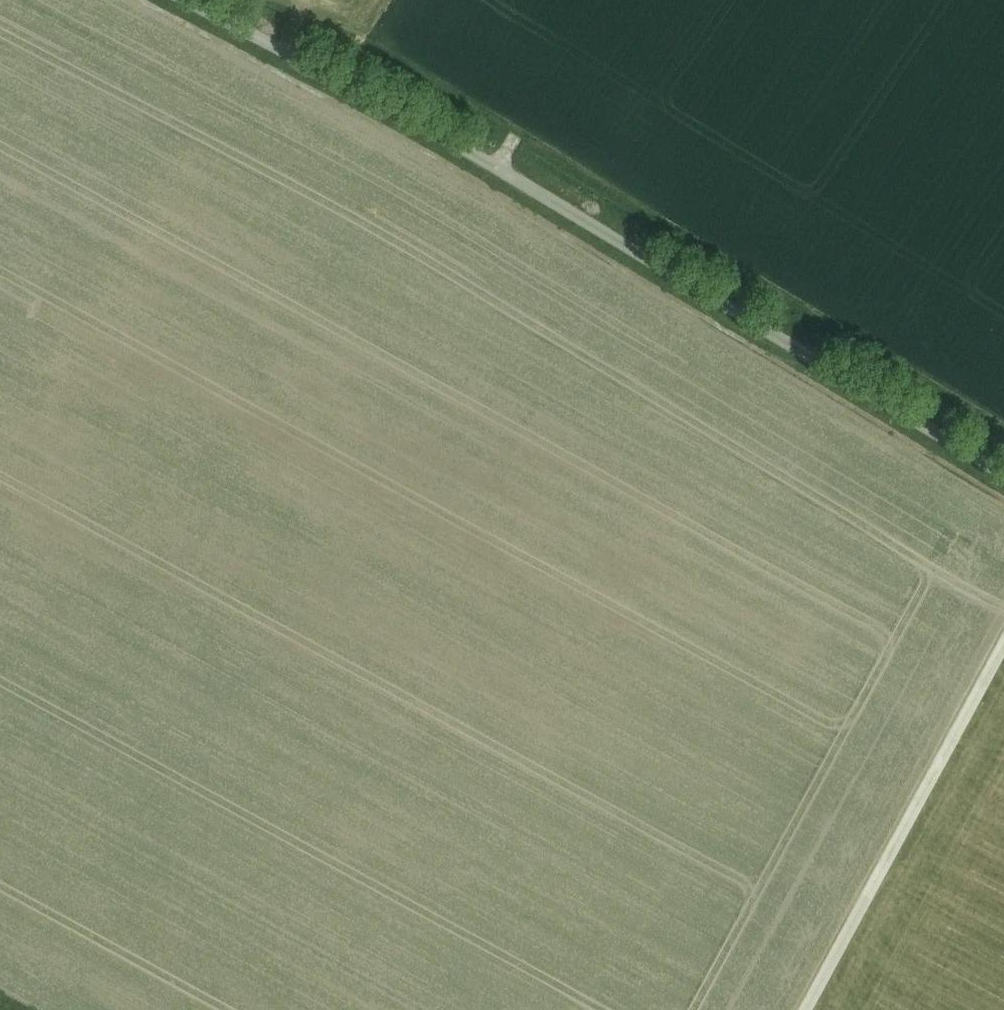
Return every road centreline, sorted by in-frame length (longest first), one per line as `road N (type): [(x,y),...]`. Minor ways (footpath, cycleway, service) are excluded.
road 1 (unclassified): [(1003,473),(486,161),(186,0)]
road 2 (track): [(1003,647),(806,1009)]

